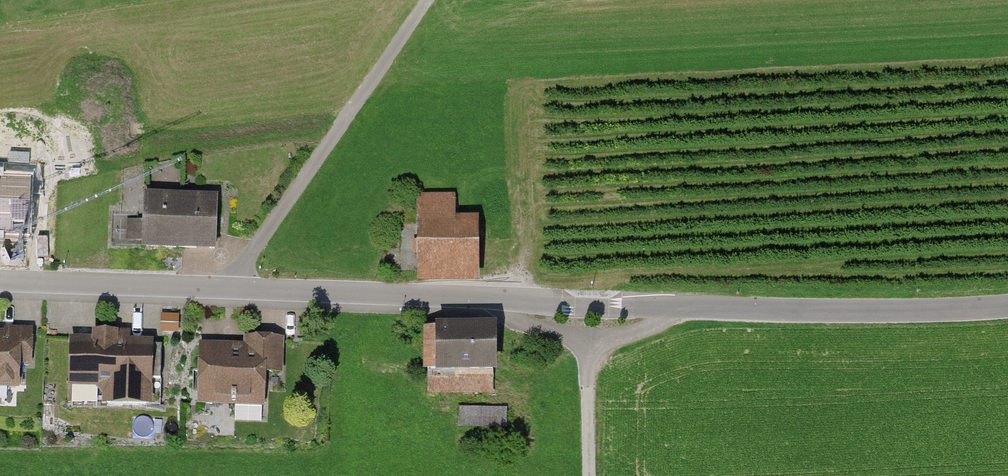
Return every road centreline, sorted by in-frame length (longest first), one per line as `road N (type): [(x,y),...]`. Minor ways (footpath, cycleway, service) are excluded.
road 1 (unclassified): [(1007,305),(783,311),(0,282)]
road 2 (track): [(225,291),(429,0)]
road 3 (track): [(500,301),(516,322),(585,340),(631,334),(674,308)]
road 4 (track): [(585,340),(587,475)]

